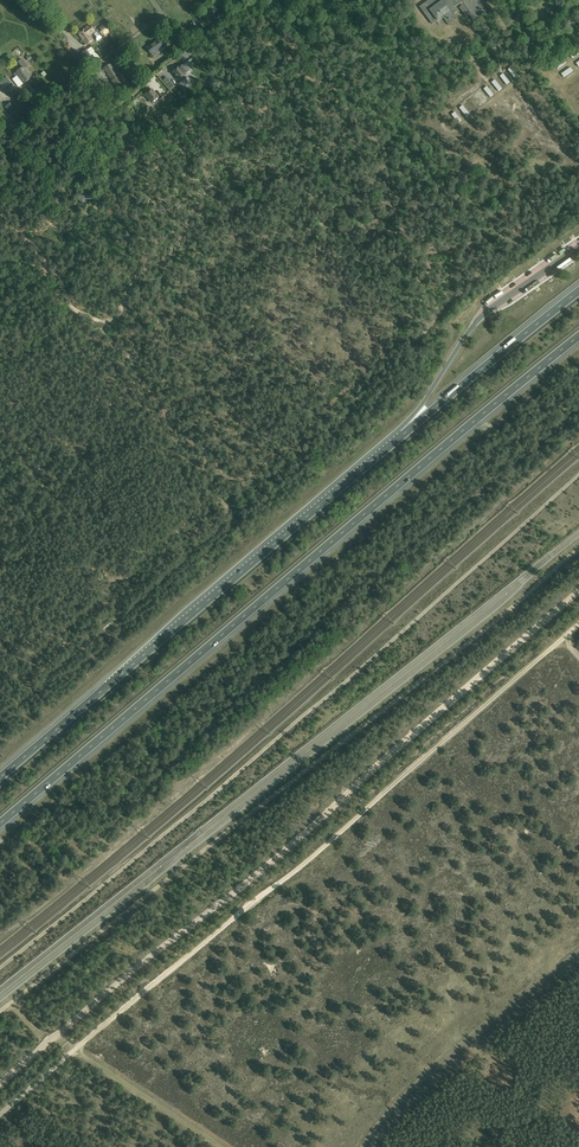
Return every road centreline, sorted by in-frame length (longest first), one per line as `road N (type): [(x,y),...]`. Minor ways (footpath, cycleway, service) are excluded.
road 1 (track): [(578,476),(362,669),(0,969)]
road 2 (motorway): [(0,824),(578,337)]
road 3 (track): [(0,1012),(578,549)]
road 4 (motorway): [(388,447),(0,777)]
road 5 (motorway): [(578,291),(388,447)]

